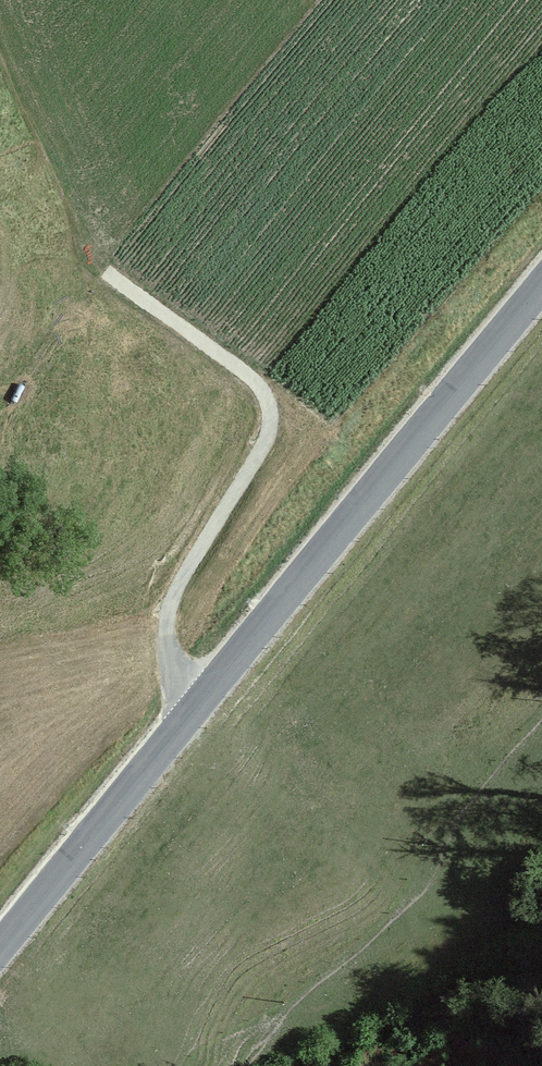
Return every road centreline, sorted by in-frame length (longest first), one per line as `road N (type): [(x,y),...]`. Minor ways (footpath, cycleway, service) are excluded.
road 1 (tertiary): [(541,288),(0,944)]
road 2 (track): [(196,707),(168,641),(171,603),(263,446),(268,411),(245,372),(110,274)]

